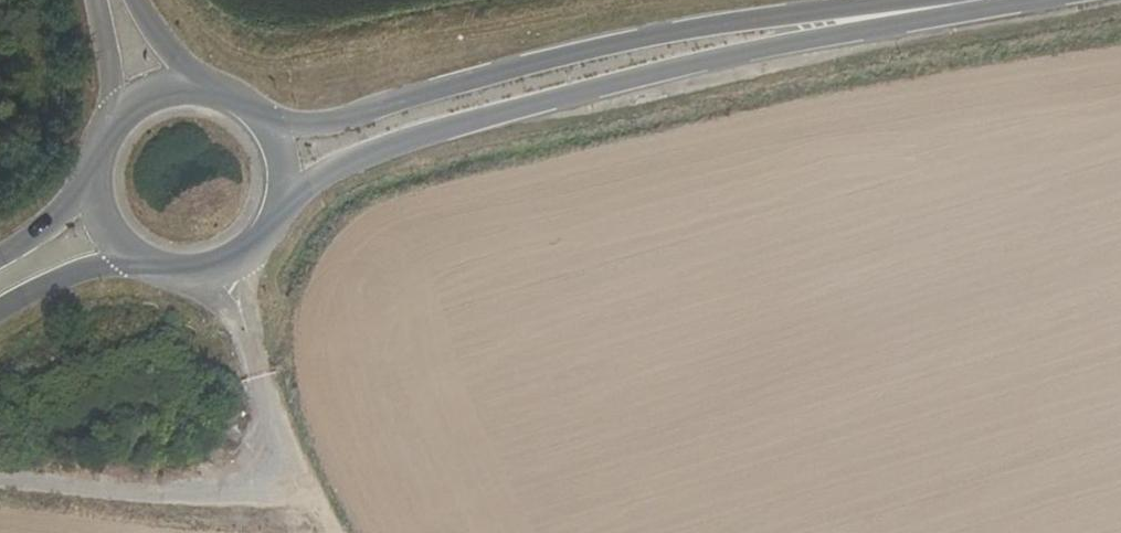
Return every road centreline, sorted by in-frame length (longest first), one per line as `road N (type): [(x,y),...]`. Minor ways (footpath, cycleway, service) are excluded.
road 1 (tertiary): [(267,238),(313,185),(438,129),(939,6)]
road 2 (tertiary): [(939,6),(834,10),(638,40),(354,119),(319,124),(247,109)]
road 3 (track): [(247,331),(271,418),(236,484),(169,499),(0,476)]
road 4 (tertiary): [(0,312),(72,277),(143,271)]
road 5 (tertiary): [(96,0),(110,86),(98,145)]
road 6 (tertiary): [(223,96),(195,89),(142,100),(98,145)]
road 7 (tertiary): [(267,238),(283,192),(281,159),(247,109)]
road 8 (tertiary): [(143,271),(185,281),(214,277),(267,238)]
road 9 (tertiary): [(91,168),(62,212),(0,259)]
road 10 (track): [(271,418),(333,532)]
road 11 (tertiary): [(223,96),(164,39),(138,0)]
road 12 (tertiary): [(91,168),(91,202),(106,239),(143,271)]

